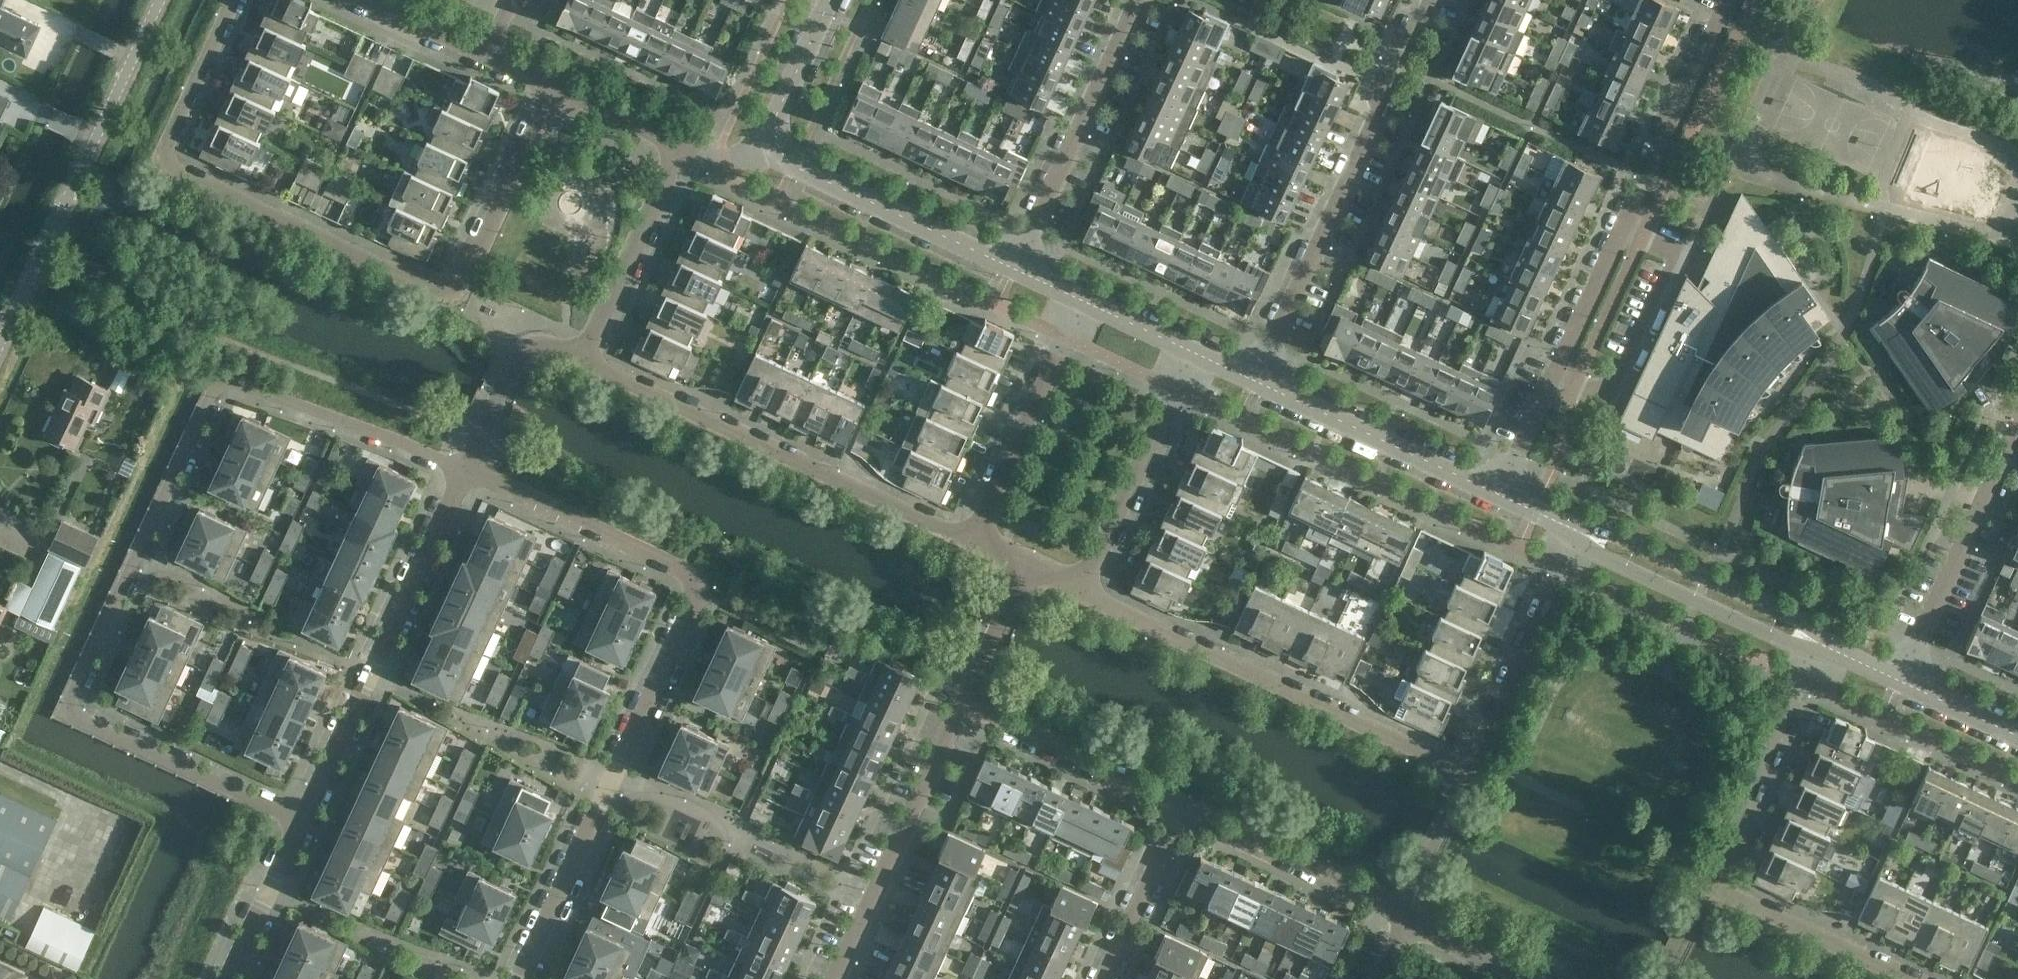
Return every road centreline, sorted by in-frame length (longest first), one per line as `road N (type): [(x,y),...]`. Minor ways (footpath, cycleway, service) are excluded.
road 1 (residential): [(302,822),(80,719),(71,697),(215,392),(226,384),(466,469)]
road 2 (residential): [(517,978),(701,580),(466,469)]
road 3 (residential): [(548,85),(455,283),(180,159),(173,146),(242,0)]
road 4 (residential): [(1581,532),(1471,770),(1086,592)]
road 5 (residential): [(1499,494),(1730,0)]
road 6 (residential): [(1923,978),(1710,876),(1822,640)]
road 7 (residential): [(975,540),(583,360)]
road 8 (residential): [(1256,380),(1433,0)]
road 9 (residential): [(302,822),(466,469)]
road 10 (tertiary): [(0,345),(163,0)]
road 11 (residential): [(838,978),(966,701)]
road 12 (residential): [(1014,268),(1139,0)]
road 13 (residential): [(1903,682),(2017,433)]
road 14 (residential): [(1581,532),(1604,555),(1792,641),(1822,640)]
road 15 (residential): [(1822,640),(1803,619),(1612,532),(1581,532)]
road 16 (residential): [(1499,494),(1256,380)]
road 17 (residential): [(1014,268),(798,166),(779,145)]
road 18 (residential): [(1086,592),(1198,353)]
road 19 (residential): [(1081,299),(975,540)]
road 20 (residential): [(1404,918),(1395,904),(1181,805)]
road 21 (residential): [(1181,805),(966,701)]
road 22 (residential): [(583,360),(683,147)]
road 23 (residential): [(466,469),(516,362),(541,343),(583,360)]
road 24 (residential): [(1103,978),(1181,805)]
road 25 (residential): [(228,978),(302,822)]
road 26 (unclassified): [(779,145),(779,117),(833,0)]
road 27 (residential): [(966,701),(1028,565)]
road 28 (residential): [(683,147),(548,85)]
road 29 (residential): [(1532,978),(1404,918)]
road 30 (residential): [(362,0),(487,56)]
road 31 (residential): [(1198,353),(1081,299)]
road 32 (residential): [(2017,736),(1903,682)]

